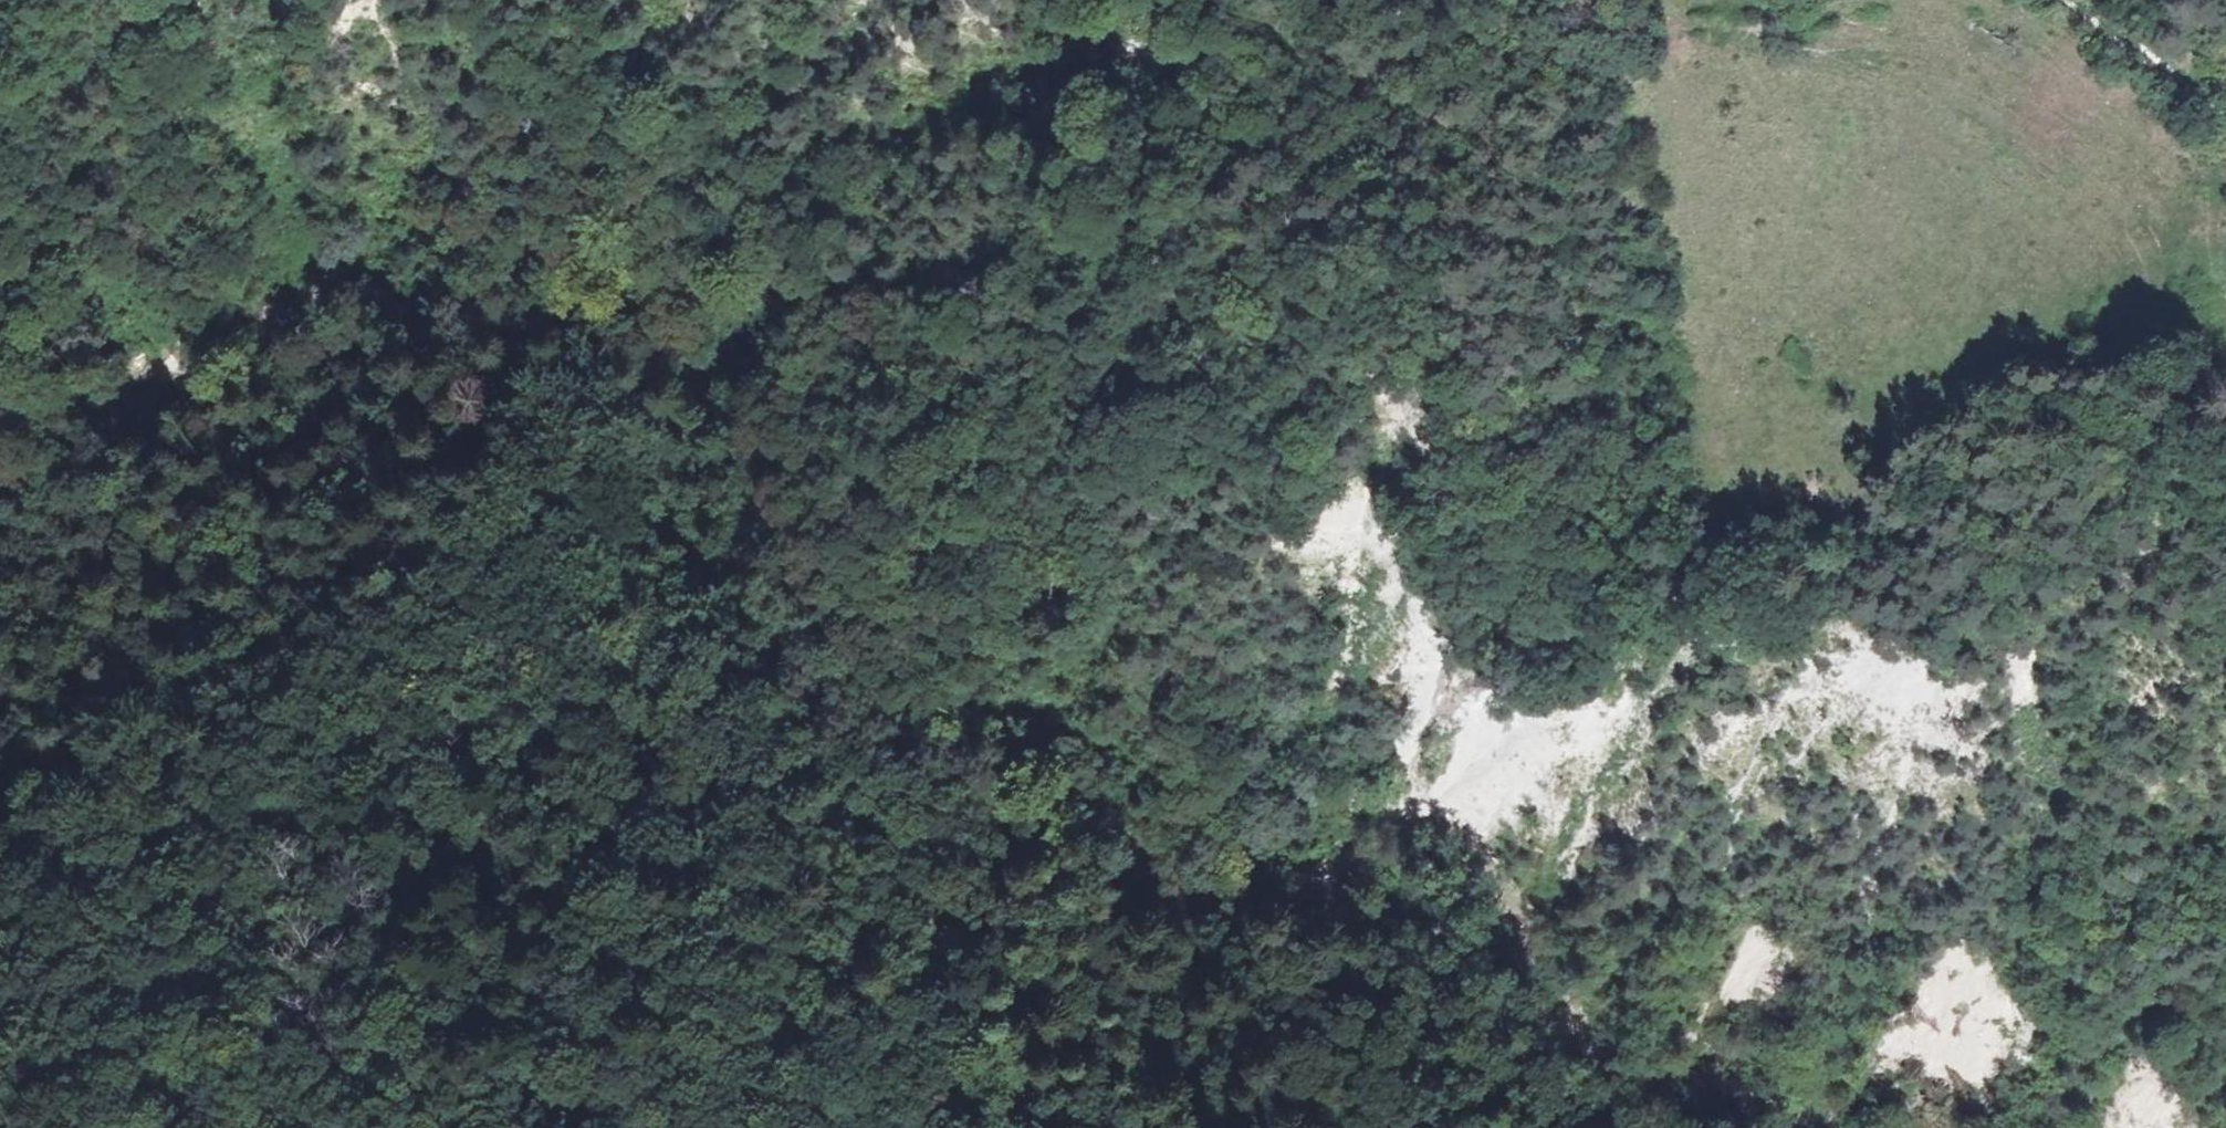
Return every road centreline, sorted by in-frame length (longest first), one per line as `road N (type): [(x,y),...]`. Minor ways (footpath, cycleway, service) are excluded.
road 1 (track): [(2066,0),(2225,132)]

